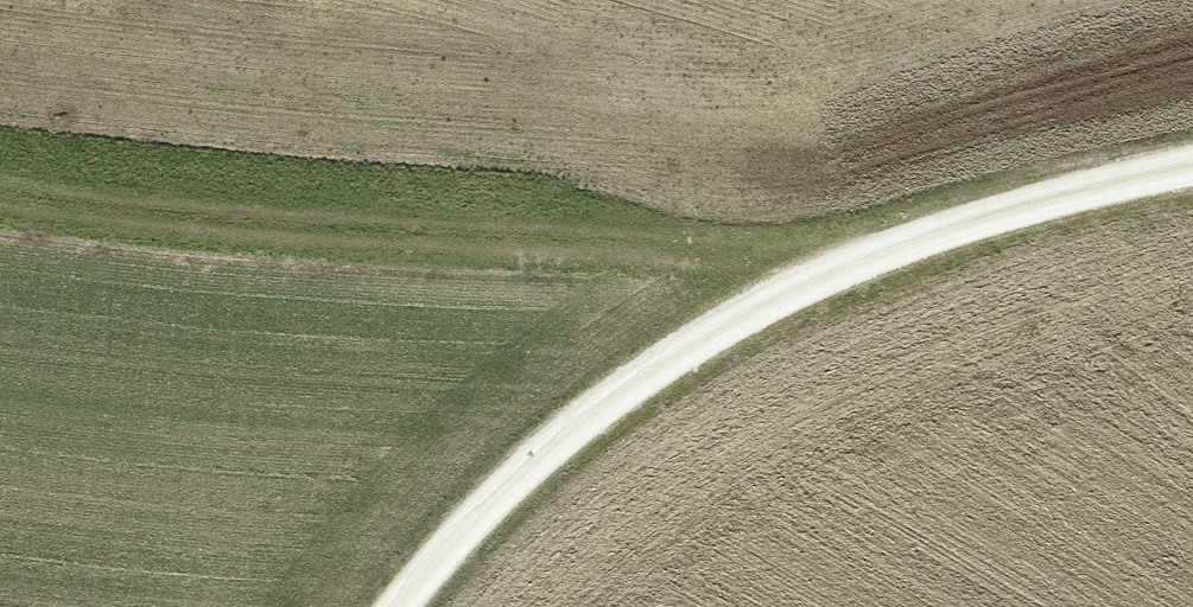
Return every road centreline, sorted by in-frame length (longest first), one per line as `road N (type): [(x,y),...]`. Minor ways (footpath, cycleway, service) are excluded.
road 1 (track): [(0,189),(195,216),(626,232),(825,267)]
road 2 (track): [(396,606),(512,473),(640,371),(825,267)]
road 3 (track): [(825,267),(1192,166)]

